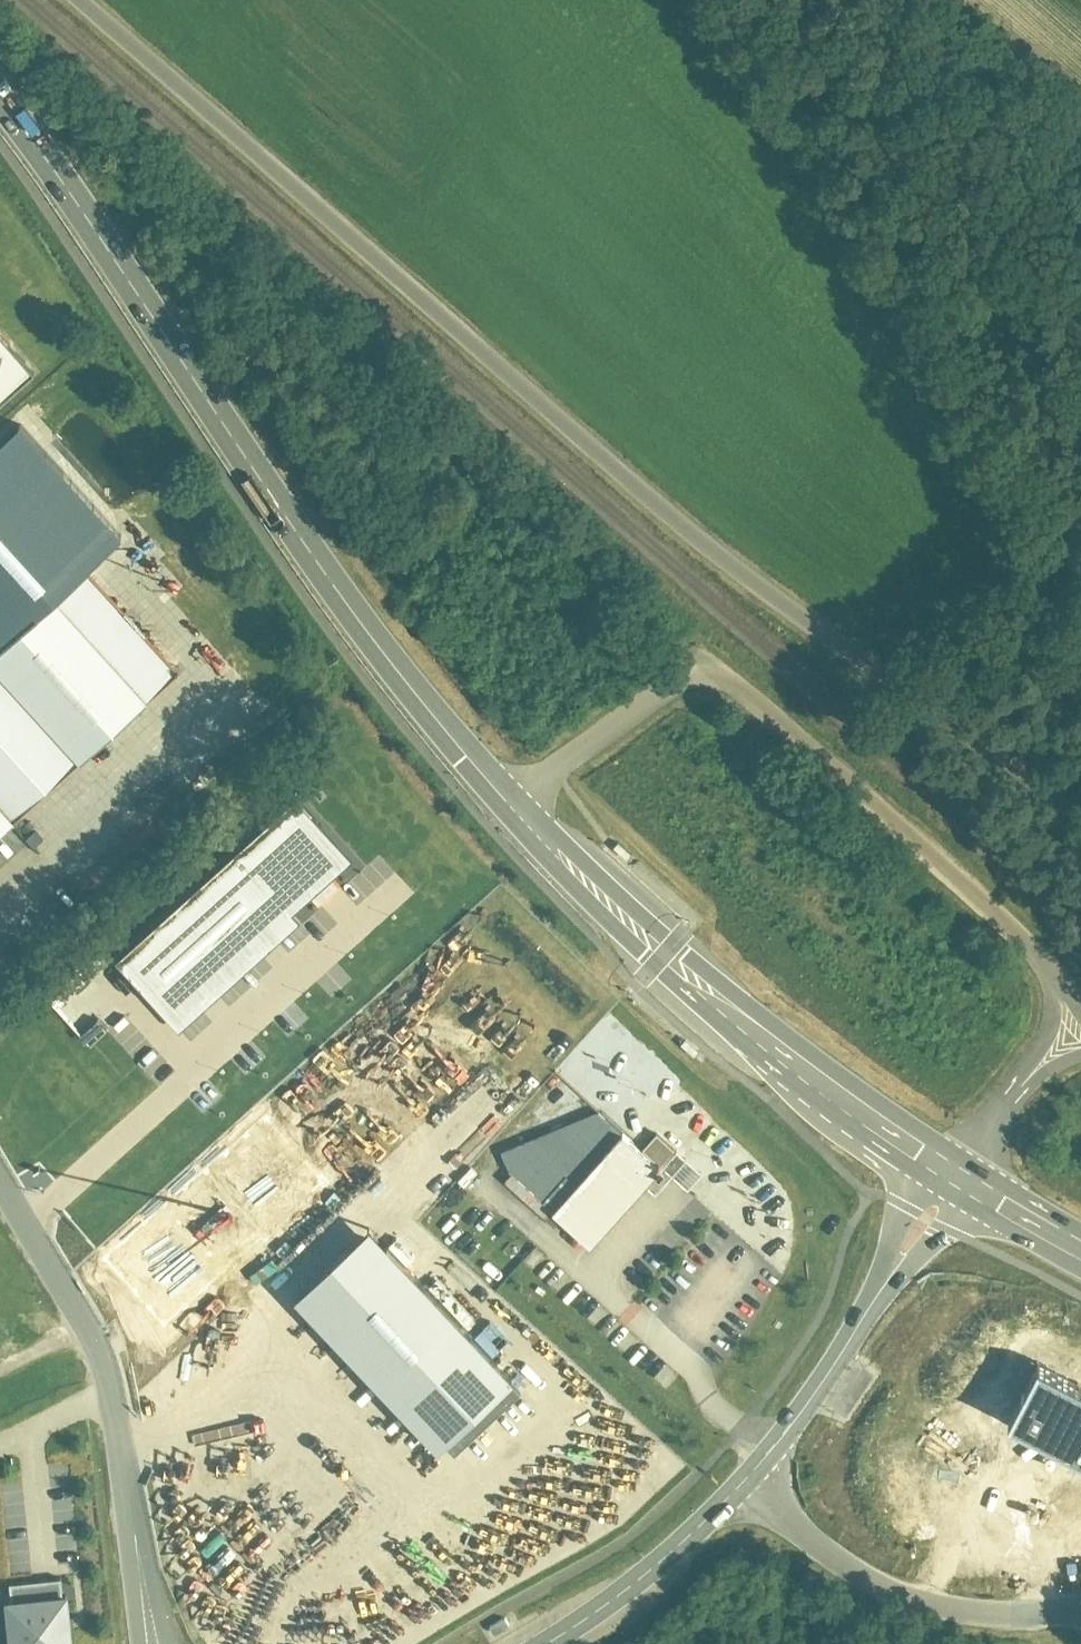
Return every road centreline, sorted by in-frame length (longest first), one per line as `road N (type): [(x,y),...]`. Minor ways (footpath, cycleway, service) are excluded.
road 1 (primary): [(0,96),(320,562),(412,687),(516,808),(731,1015),(951,1173)]
road 2 (unclassified): [(85,0),(928,723),(1017,809),(1080,836)]
road 3 (tertiary): [(590,1619),(749,1478),(829,1372),(951,1173)]
road 4 (residential): [(129,1507),(89,1334),(0,1191)]
road 5 (unclassified): [(951,1173),(1015,1089),(1049,1055),(1080,1040)]
road 6 (primary): [(1080,1248),(951,1173)]
road 7 (residential): [(169,1643),(129,1507)]
road 8 (residential): [(129,1507),(140,1643)]

